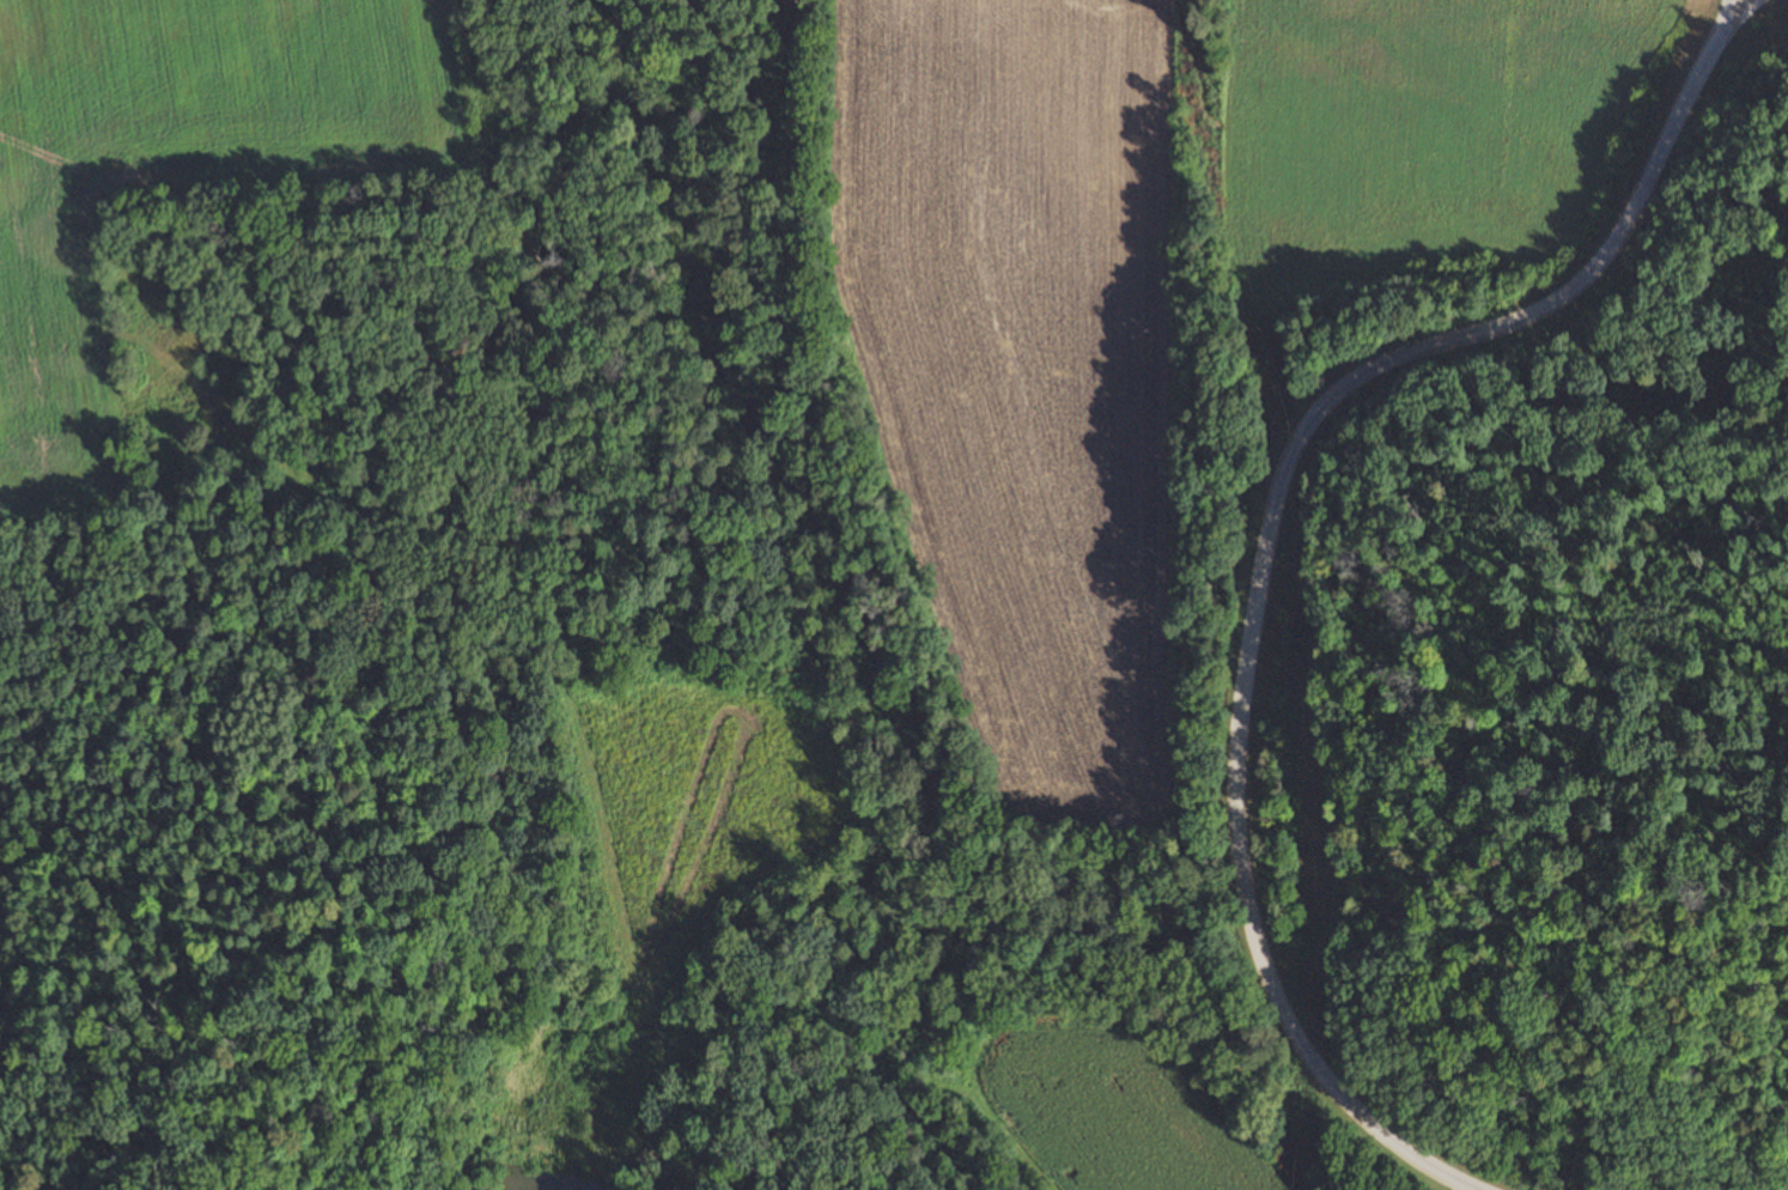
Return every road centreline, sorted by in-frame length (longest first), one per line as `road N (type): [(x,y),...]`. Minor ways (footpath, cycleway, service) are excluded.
road 1 (residential): [(1396,1189),(1310,1123),(1241,934),(1255,535),(1277,451),(1332,382),(1576,312),(1618,263),(1761,0)]

